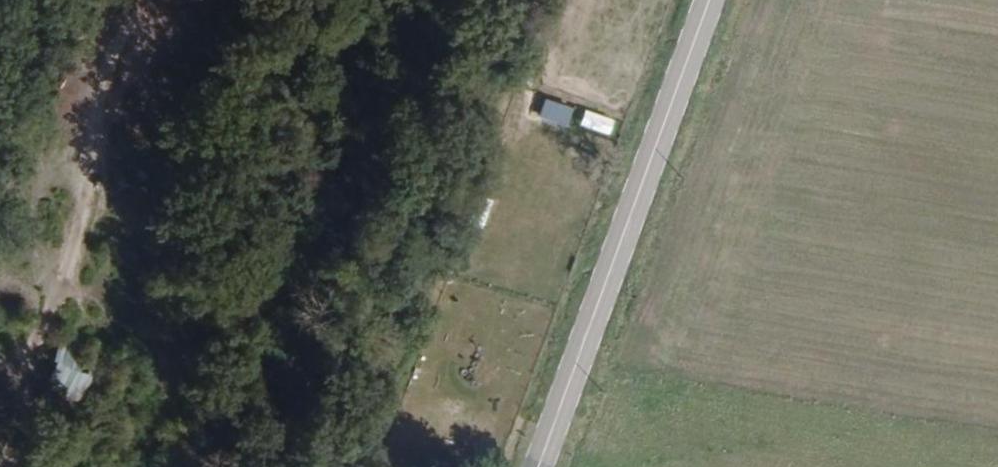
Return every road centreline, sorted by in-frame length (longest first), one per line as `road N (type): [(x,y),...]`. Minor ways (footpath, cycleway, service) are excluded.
road 1 (primary): [(541,466),(709,0)]
road 2 (residential): [(0,358),(38,359),(125,65),(157,0)]

